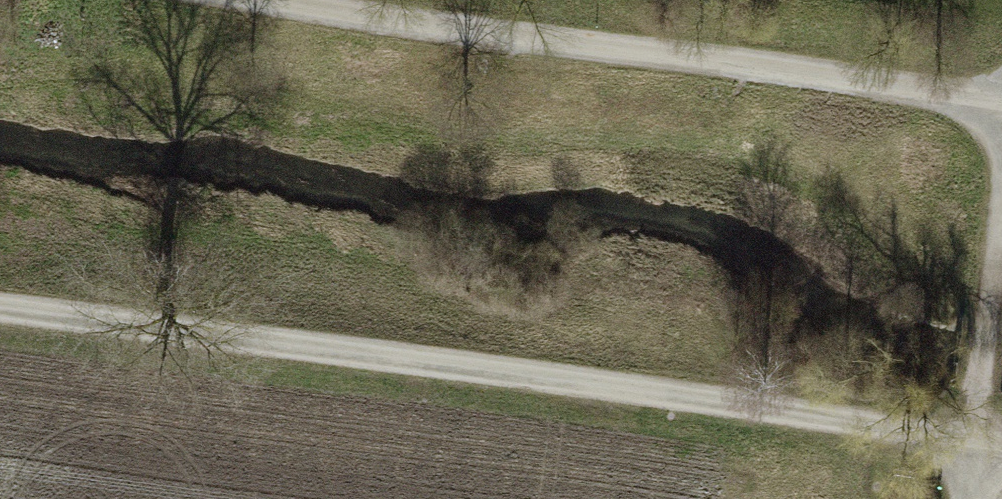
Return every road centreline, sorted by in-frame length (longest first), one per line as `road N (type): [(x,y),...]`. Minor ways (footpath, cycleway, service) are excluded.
road 1 (track): [(0,307),(1001,444)]
road 2 (track): [(258,0),(1001,105)]
road 3 (track): [(1001,238),(969,498)]

